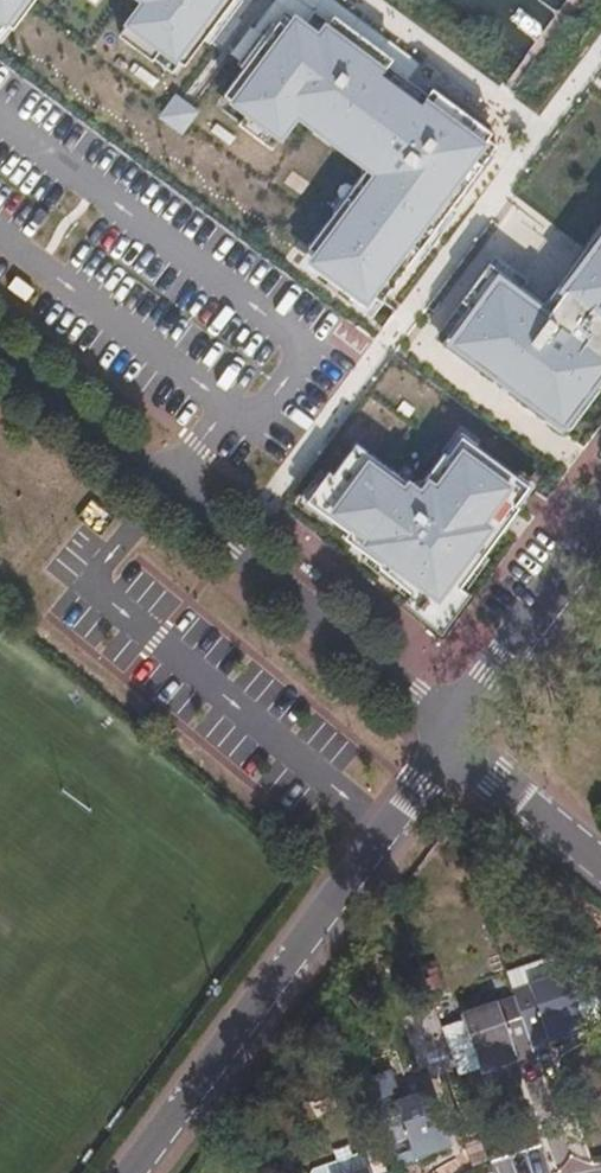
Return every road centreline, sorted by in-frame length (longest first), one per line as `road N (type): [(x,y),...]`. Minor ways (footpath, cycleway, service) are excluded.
road 1 (residential): [(0,351),(449,733)]
road 2 (unclassified): [(128,1172),(449,733)]
road 3 (unclassified): [(600,519),(449,733)]
road 4 (unclassified): [(449,733),(600,863)]

